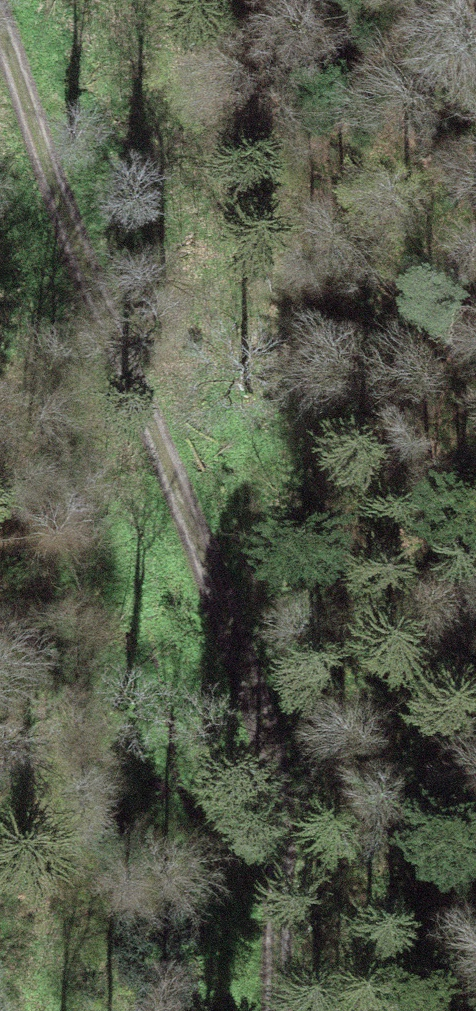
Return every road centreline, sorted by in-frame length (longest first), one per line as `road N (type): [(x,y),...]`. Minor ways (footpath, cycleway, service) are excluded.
road 1 (track): [(0,29),(220,591),(257,709),(272,796),(275,1010)]
road 2 (track): [(88,245),(80,548),(0,886)]

